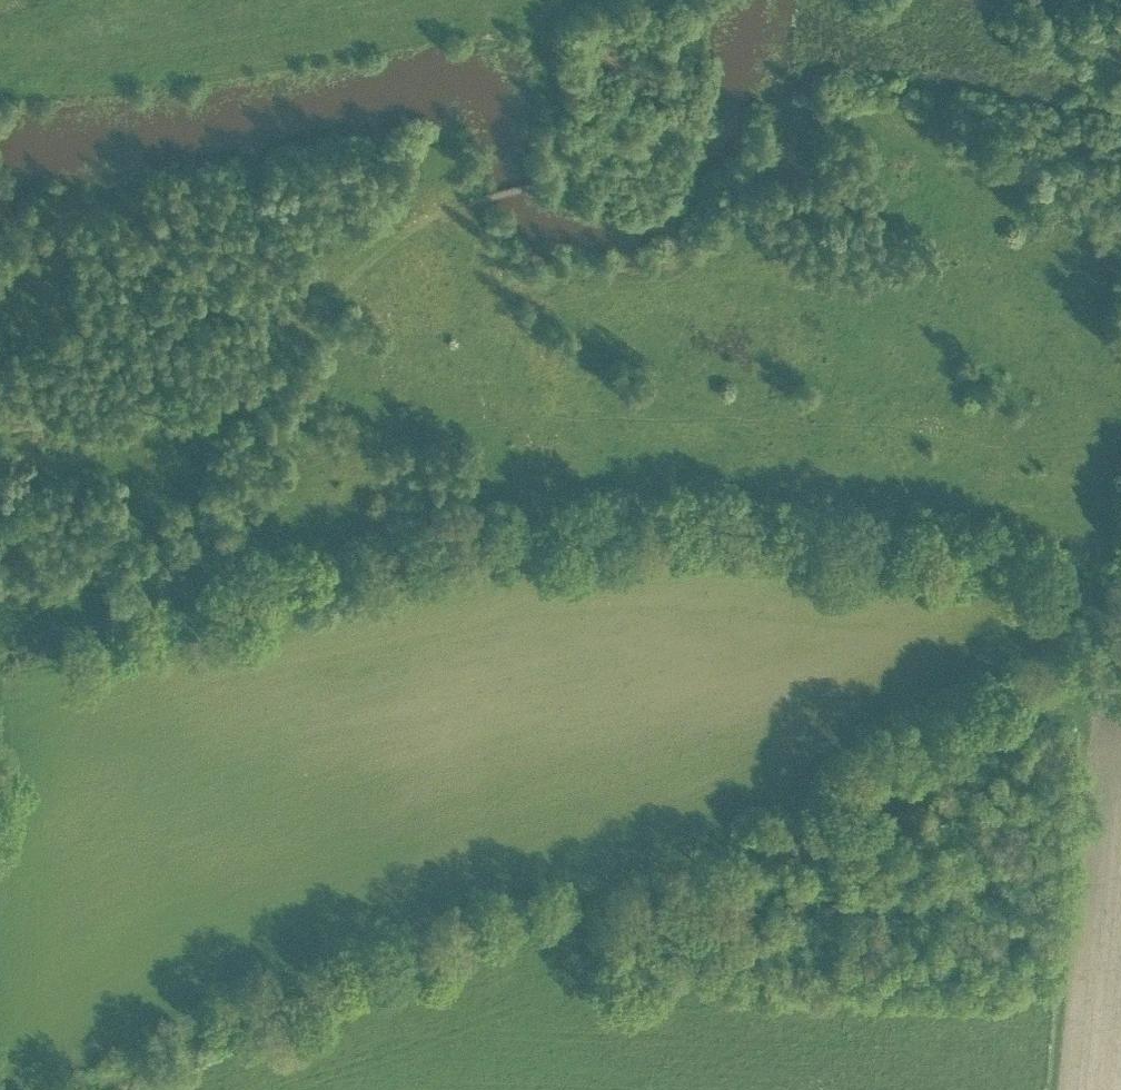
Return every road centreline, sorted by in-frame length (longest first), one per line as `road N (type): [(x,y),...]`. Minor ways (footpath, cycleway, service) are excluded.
road 1 (track): [(95,1089),(300,987),(715,851),(888,810),(1050,709),(1091,700),(1111,718)]

